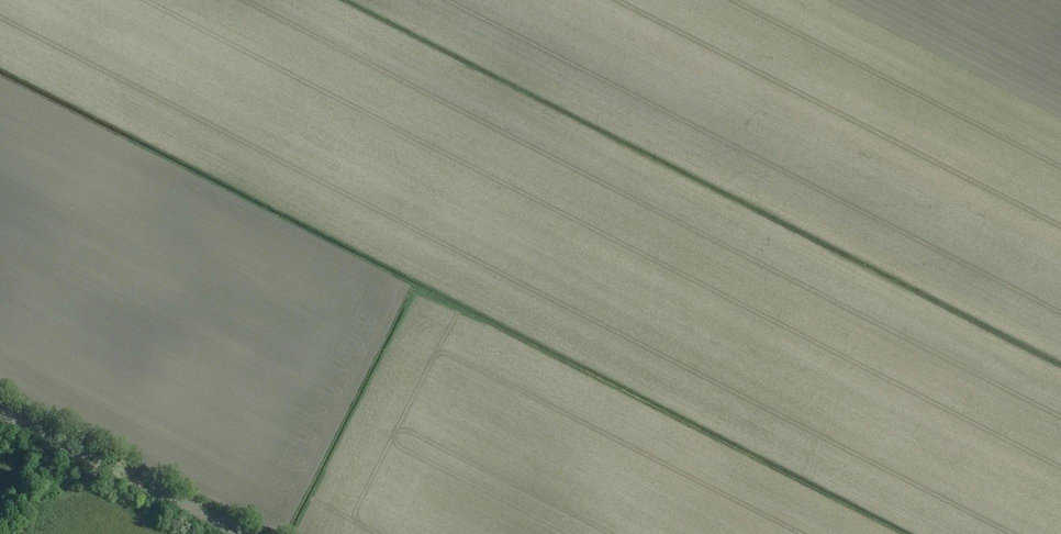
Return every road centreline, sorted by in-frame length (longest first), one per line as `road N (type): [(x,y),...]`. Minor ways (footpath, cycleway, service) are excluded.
road 1 (tertiary): [(245,533),(0,409)]

